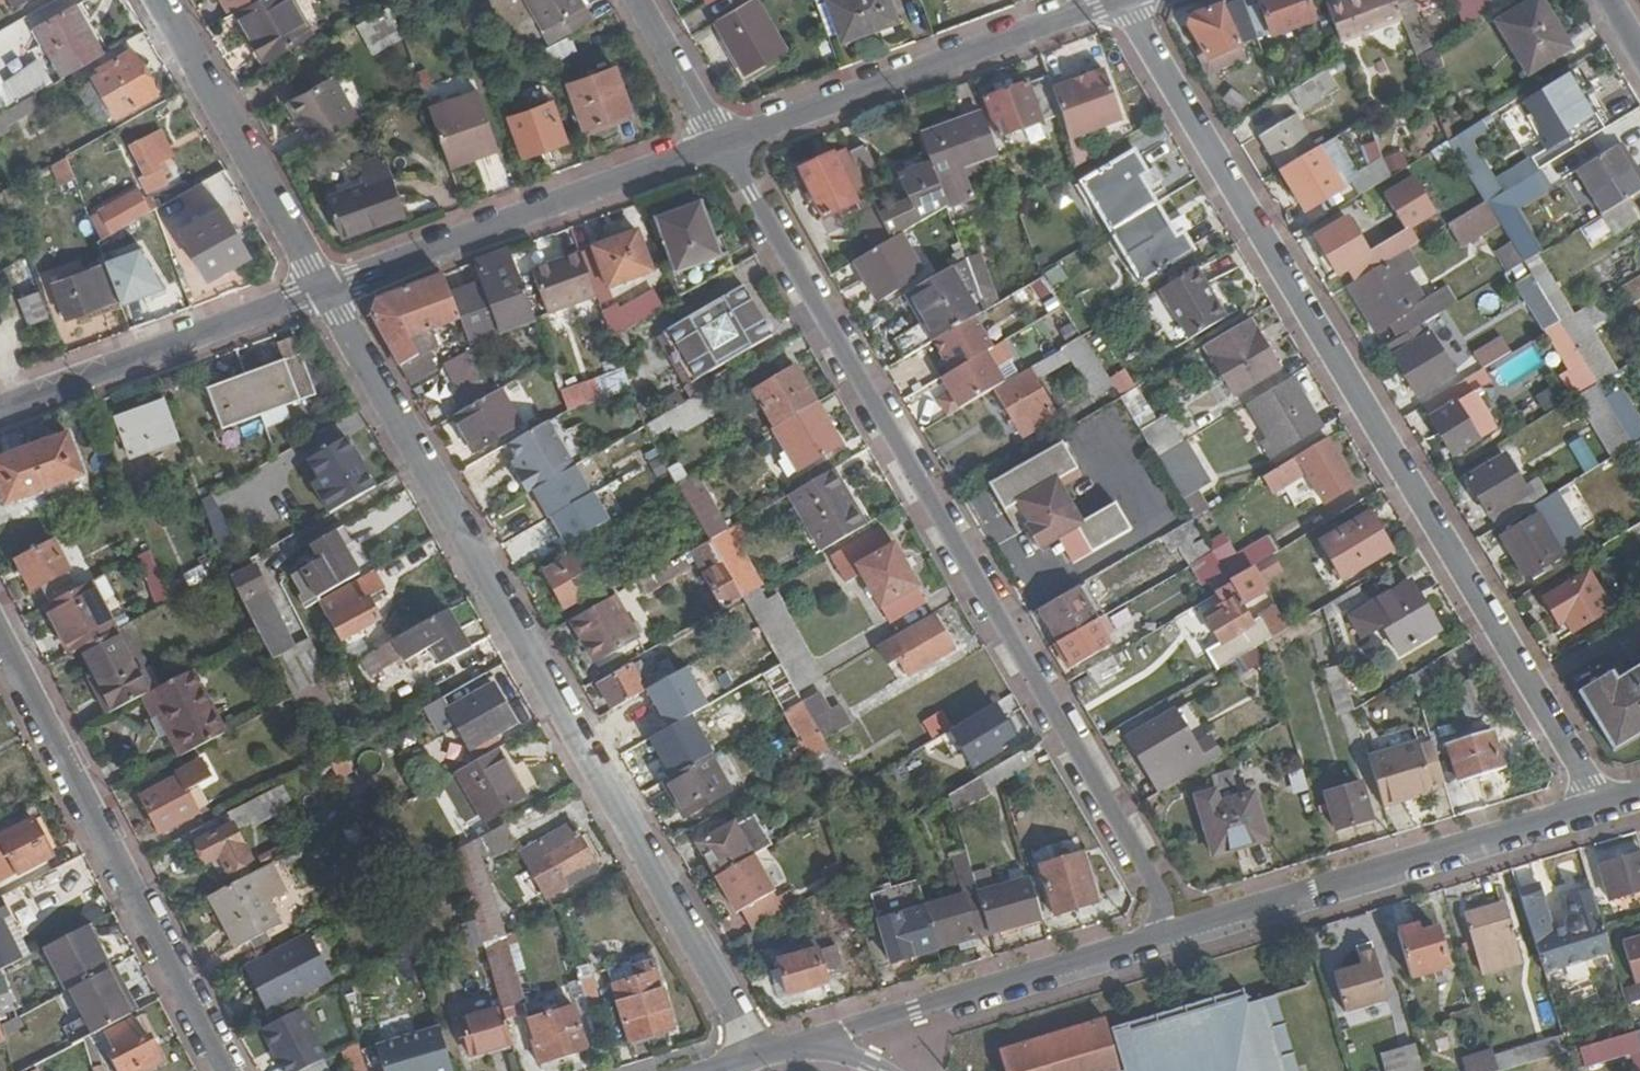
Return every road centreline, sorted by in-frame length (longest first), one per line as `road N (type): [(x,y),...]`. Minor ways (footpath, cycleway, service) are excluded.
road 1 (residential): [(1124,0),(1602,802)]
road 2 (residential): [(722,145),(1171,934)]
road 3 (residential): [(325,288),(758,1054)]
road 4 (residential): [(0,633),(227,1070)]
road 5 (residential): [(1602,802),(1171,934)]
road 6 (residential): [(325,288),(722,145)]
road 7 (residential): [(722,145),(1113,0)]
road 8 (residential): [(1171,934),(812,1039)]
road 9 (residential): [(0,407),(325,288)]
road 10 (residential): [(160,0),(325,288)]
road 11 (residential): [(638,0),(722,145)]

